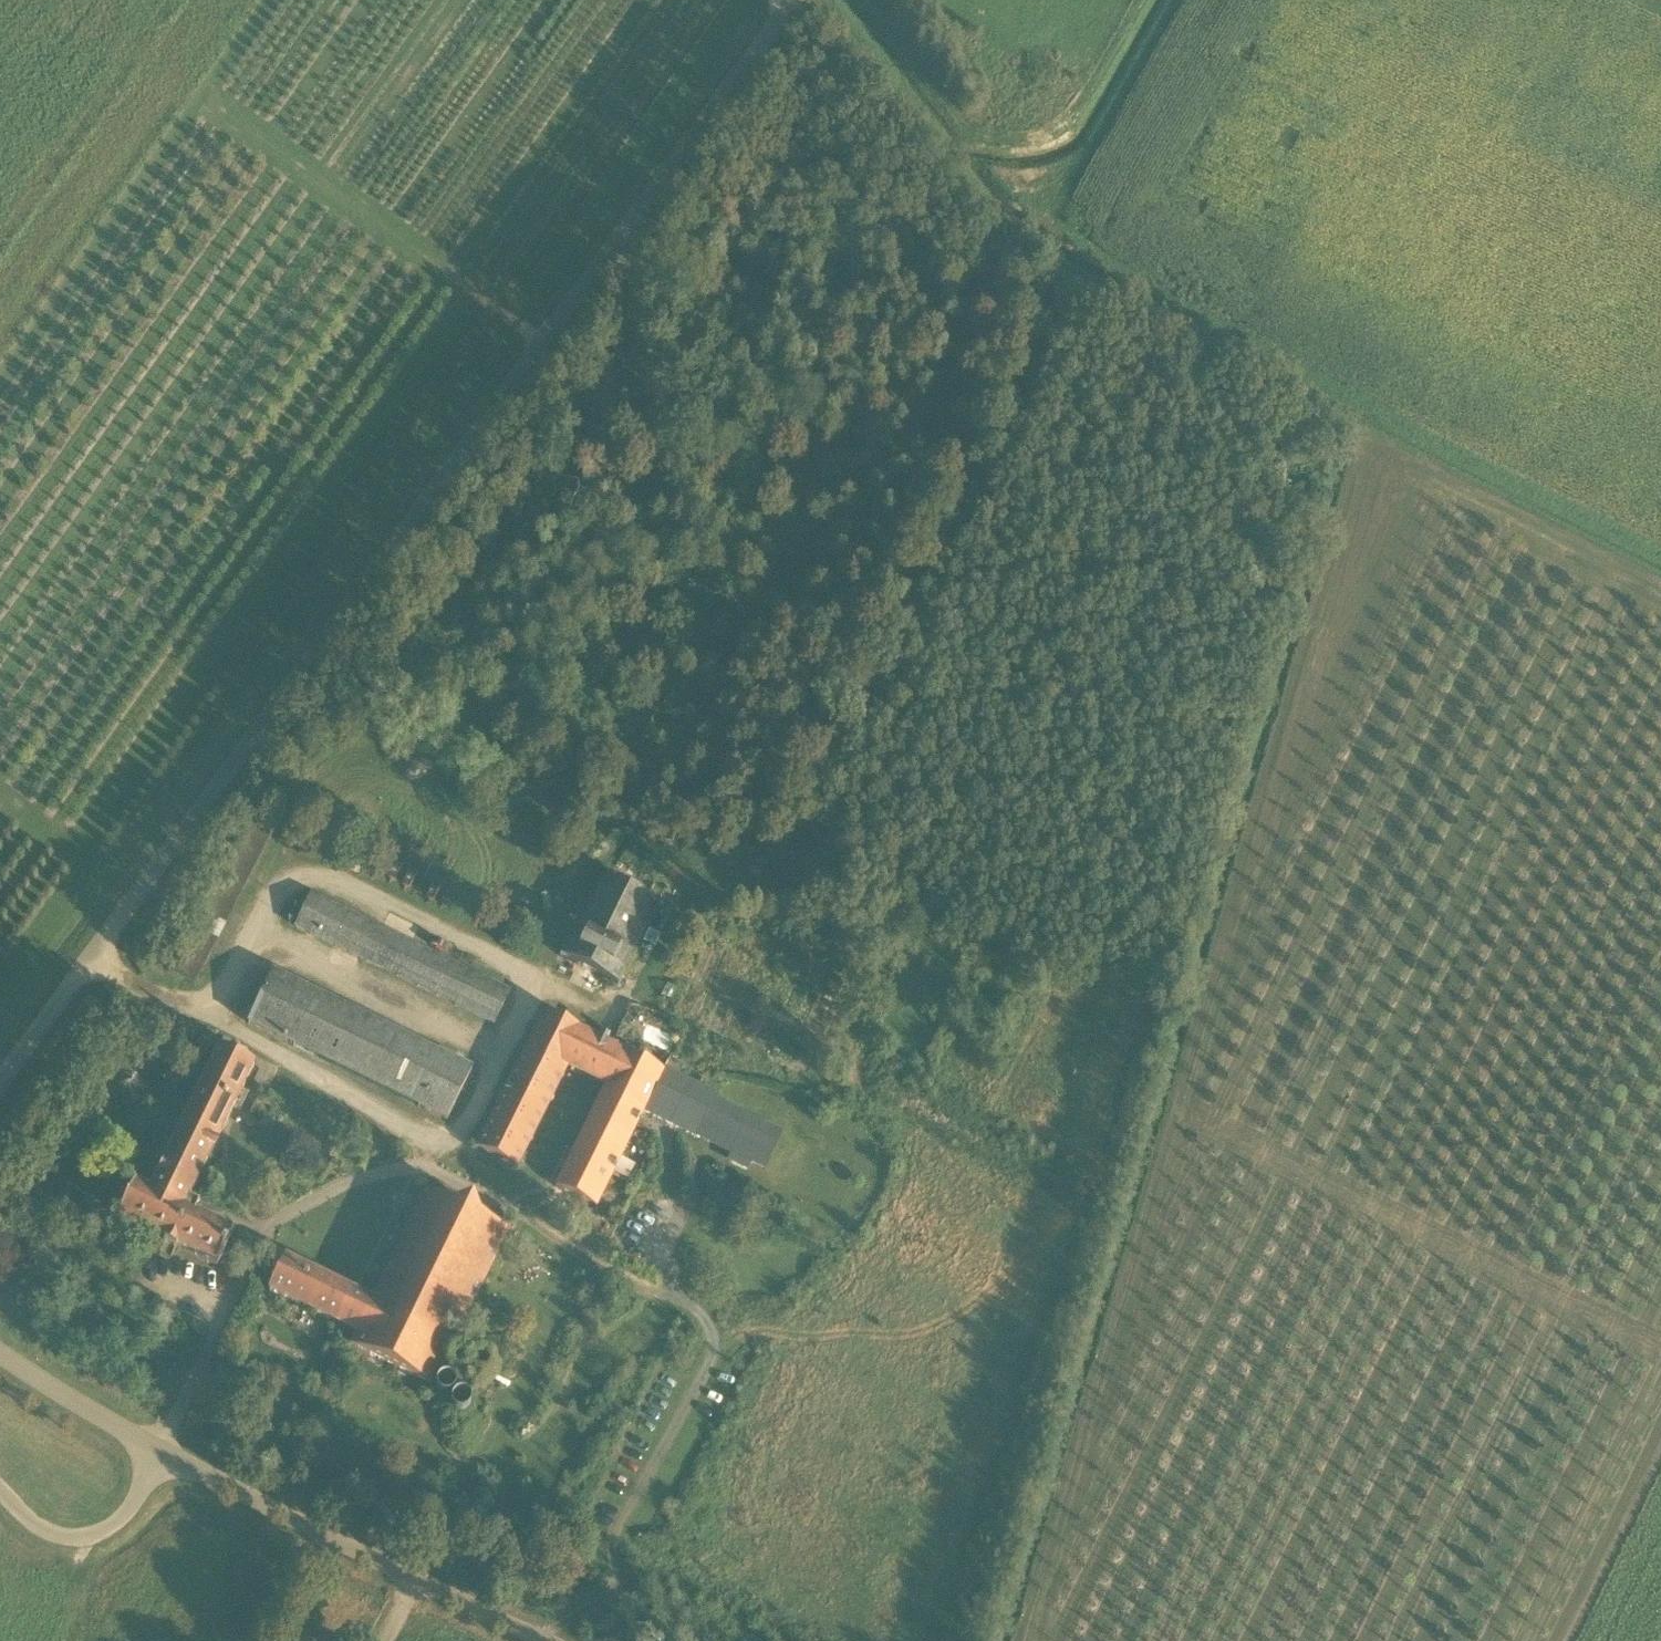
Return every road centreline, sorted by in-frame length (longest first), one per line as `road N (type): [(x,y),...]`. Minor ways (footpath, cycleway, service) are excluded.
road 1 (unclassified): [(0,1084),(794,0)]
road 2 (track): [(544,340),(57,0)]
road 3 (unclassified): [(540,1640),(159,1454)]
road 4 (unclassified): [(159,1454),(131,1509),(83,1538),(32,1524),(0,1490)]
road 5 (unclassified): [(159,1454),(0,1355)]

